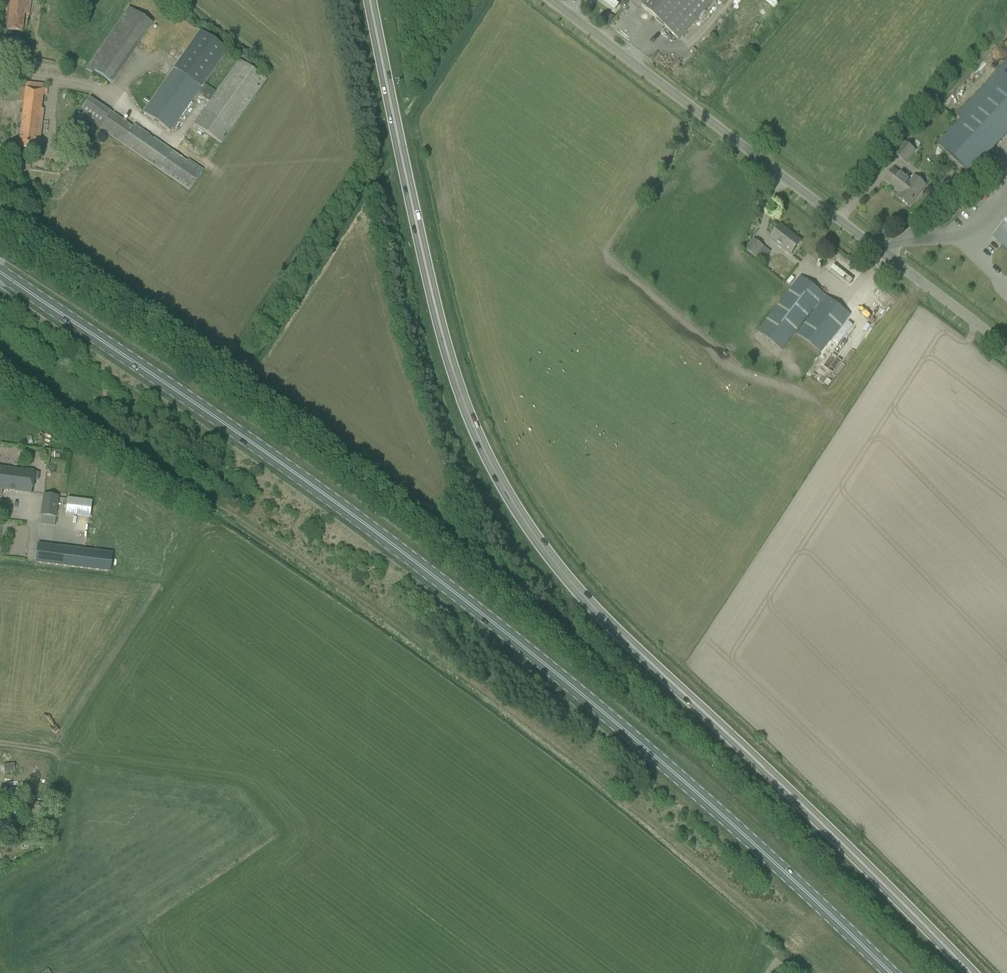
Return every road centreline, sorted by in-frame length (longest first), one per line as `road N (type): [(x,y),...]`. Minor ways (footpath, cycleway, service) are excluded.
road 1 (secondary): [(969,972),(610,627),(522,519),(475,431),(448,355),(370,0)]
road 2 (primary): [(889,972),(738,829),(537,658),(277,462),(0,272)]
road 3 (unclassified): [(1006,348),(552,0)]

